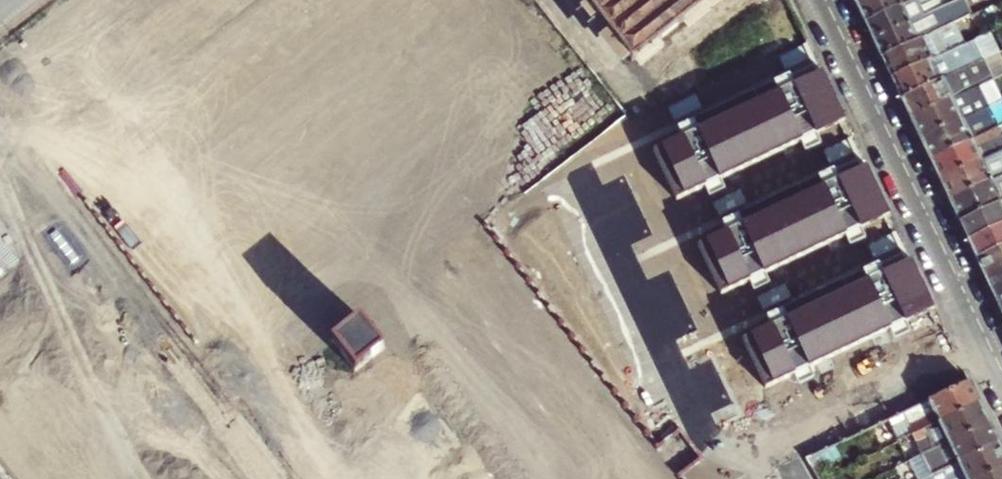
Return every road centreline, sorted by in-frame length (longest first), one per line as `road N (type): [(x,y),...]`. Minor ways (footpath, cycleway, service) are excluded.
road 1 (residential): [(815,0),(1001,394)]

